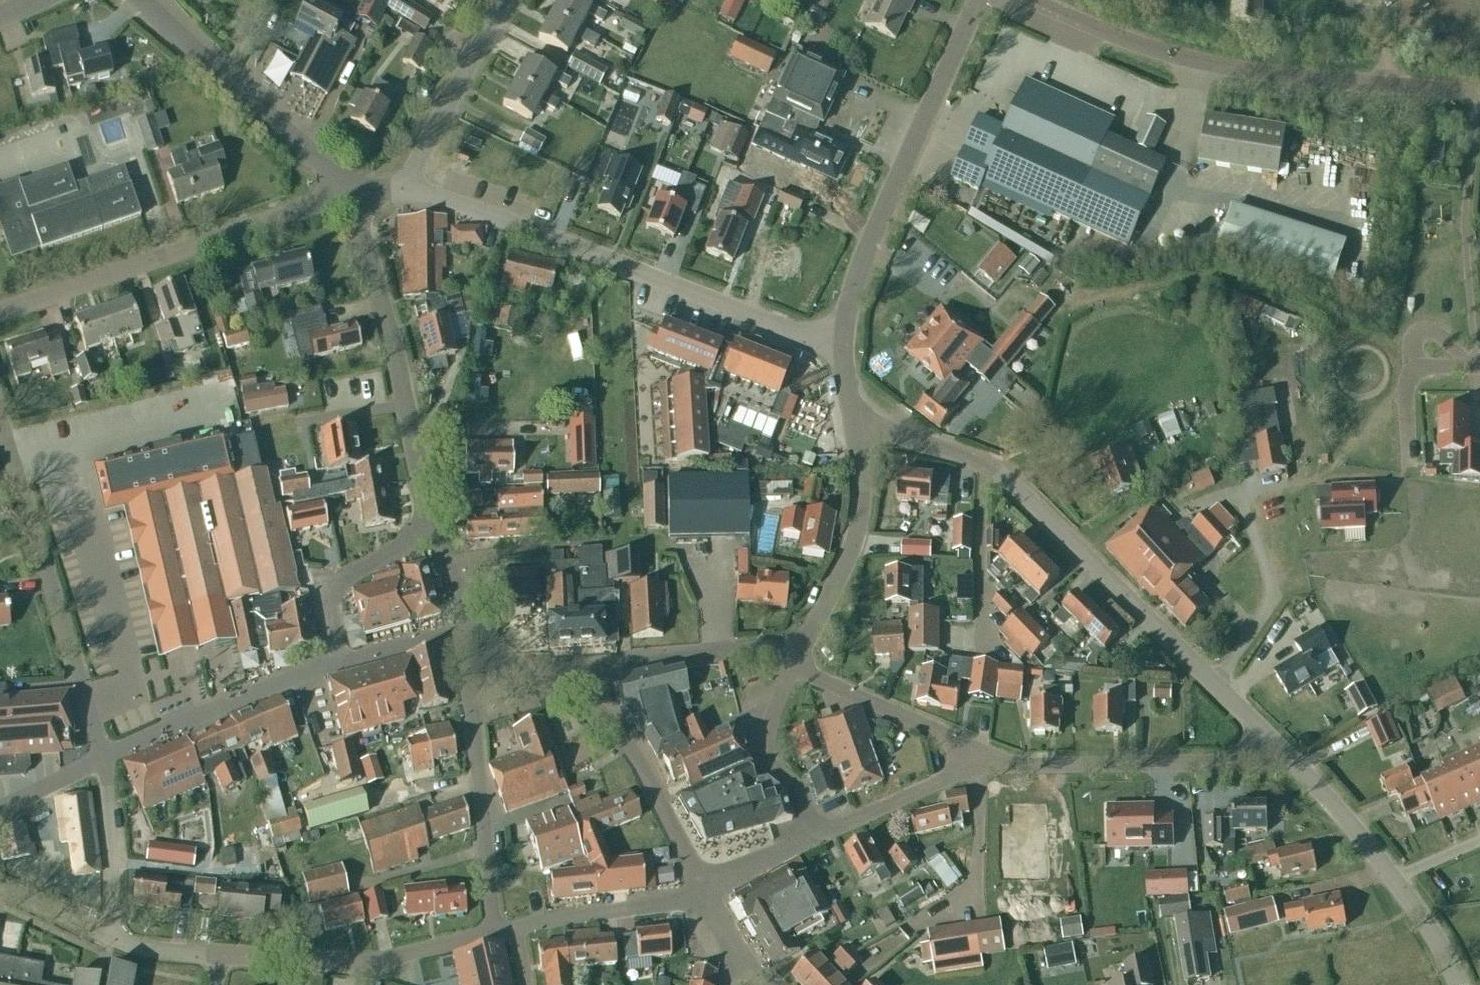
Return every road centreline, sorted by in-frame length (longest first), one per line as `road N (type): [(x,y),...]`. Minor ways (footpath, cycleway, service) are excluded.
road 1 (residential): [(1275,738),(998,469),(857,411)]
road 2 (tertiary): [(412,192),(843,352)]
road 3 (residential): [(1479,92),(1196,57),(1038,0)]
road 4 (tertiary): [(843,352),(866,251),(979,0)]
road 5 (residential): [(0,306),(348,192)]
road 6 (residential): [(103,758),(0,417)]
road 7 (residential): [(348,192),(392,337),(432,524)]
road 8 (residential): [(1462,984),(1421,902),(1275,738)]
road 9 (residential): [(982,765),(1217,762),(1275,738)]
road 10 (residential): [(219,954),(373,960),(495,933)]
road 11 (tertiary): [(348,192),(149,0)]
road 12 (residential): [(479,662),(472,728),(495,933)]
road 13 (residential): [(857,411),(866,473),(848,561),(790,664)]
road 14 (residential): [(707,888),(626,742),(566,673)]
road 15 (residential): [(340,657),(103,758)]
road 16 (residential): [(566,673),(741,649),(772,652),(790,664)]
road 17 (residential): [(790,664),(952,739),(982,765)]
road 18 (residential): [(412,192),(418,159),(504,0)]
road 19 (residential): [(515,929),(707,888)]
road 20 (residential): [(790,664),(768,762),(799,790),(815,836)]
road 21 (residential): [(432,524),(336,594),(331,616),(340,657)]
road 22 (residential): [(815,836),(982,765)]
road 23 (residential): [(112,937),(103,758)]
road 24 (residential): [(475,623),(340,657)]
road 25 (residential): [(0,885),(112,937)]
road 26 (unclassified): [(1415,364),(1412,334),(1420,321),(1432,322),(1476,366)]

